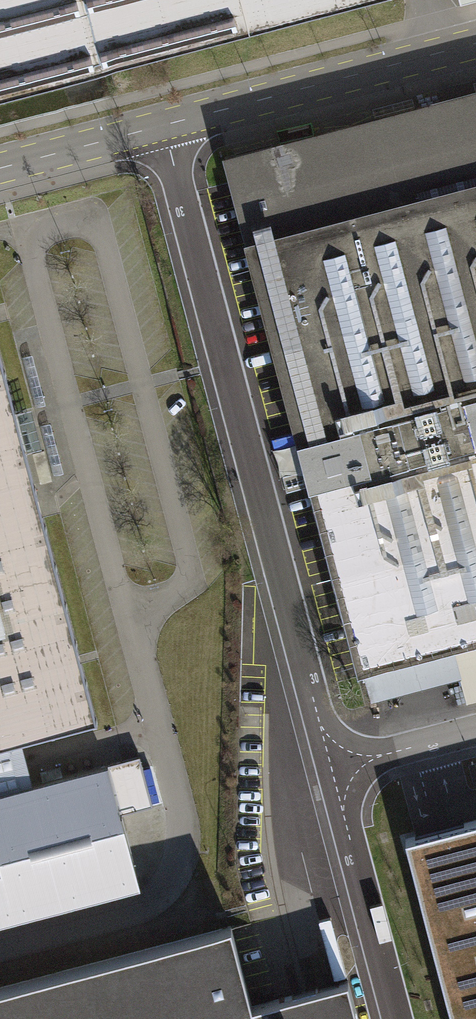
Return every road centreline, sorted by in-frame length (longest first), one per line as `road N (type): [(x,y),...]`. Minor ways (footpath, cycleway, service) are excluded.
road 1 (residential): [(165,127),(330,771)]
road 2 (secondary): [(165,127),(475,45)]
road 3 (residential): [(330,771),(394,1018)]
road 4 (secondary): [(0,171),(165,127)]
road 5 (residential): [(330,771),(475,733)]

